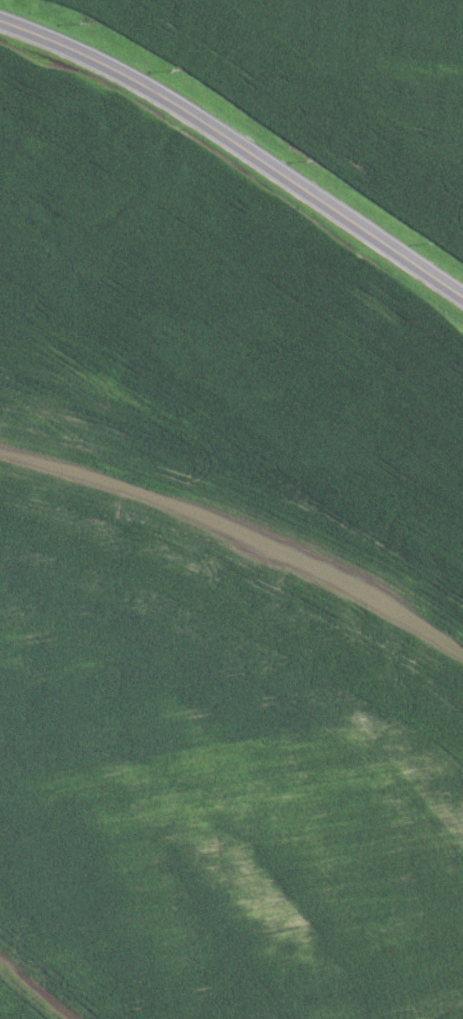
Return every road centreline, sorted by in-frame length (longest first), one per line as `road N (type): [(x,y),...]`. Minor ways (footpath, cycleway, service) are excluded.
road 1 (primary): [(0,18),(169,99),(462,297)]

